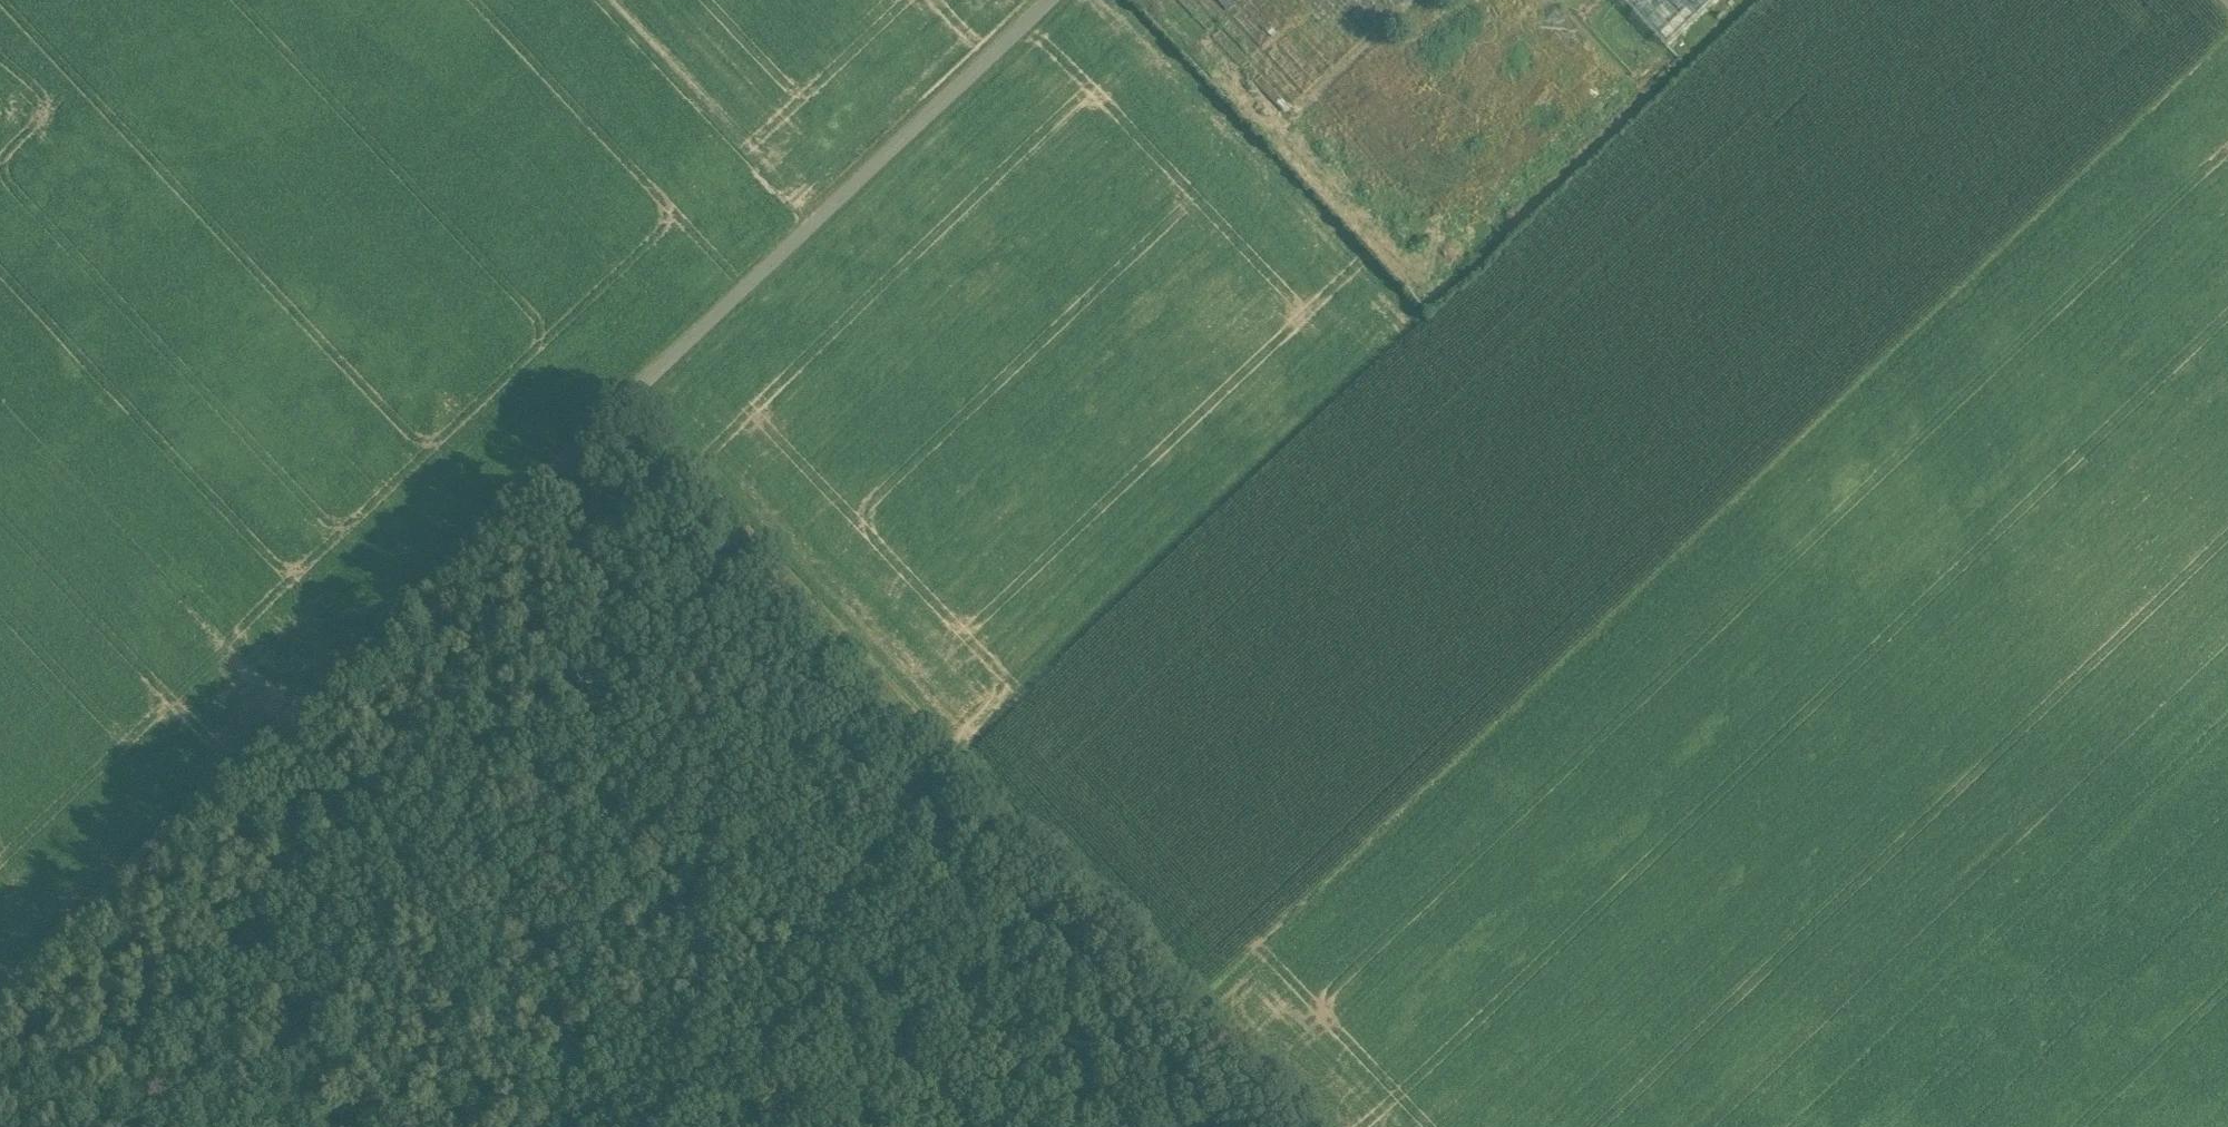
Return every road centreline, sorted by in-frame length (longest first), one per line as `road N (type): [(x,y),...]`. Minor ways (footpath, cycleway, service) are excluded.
road 1 (unclassified): [(1052,0),(0,994)]
road 2 (track): [(619,415),(912,671),(1298,1126)]

